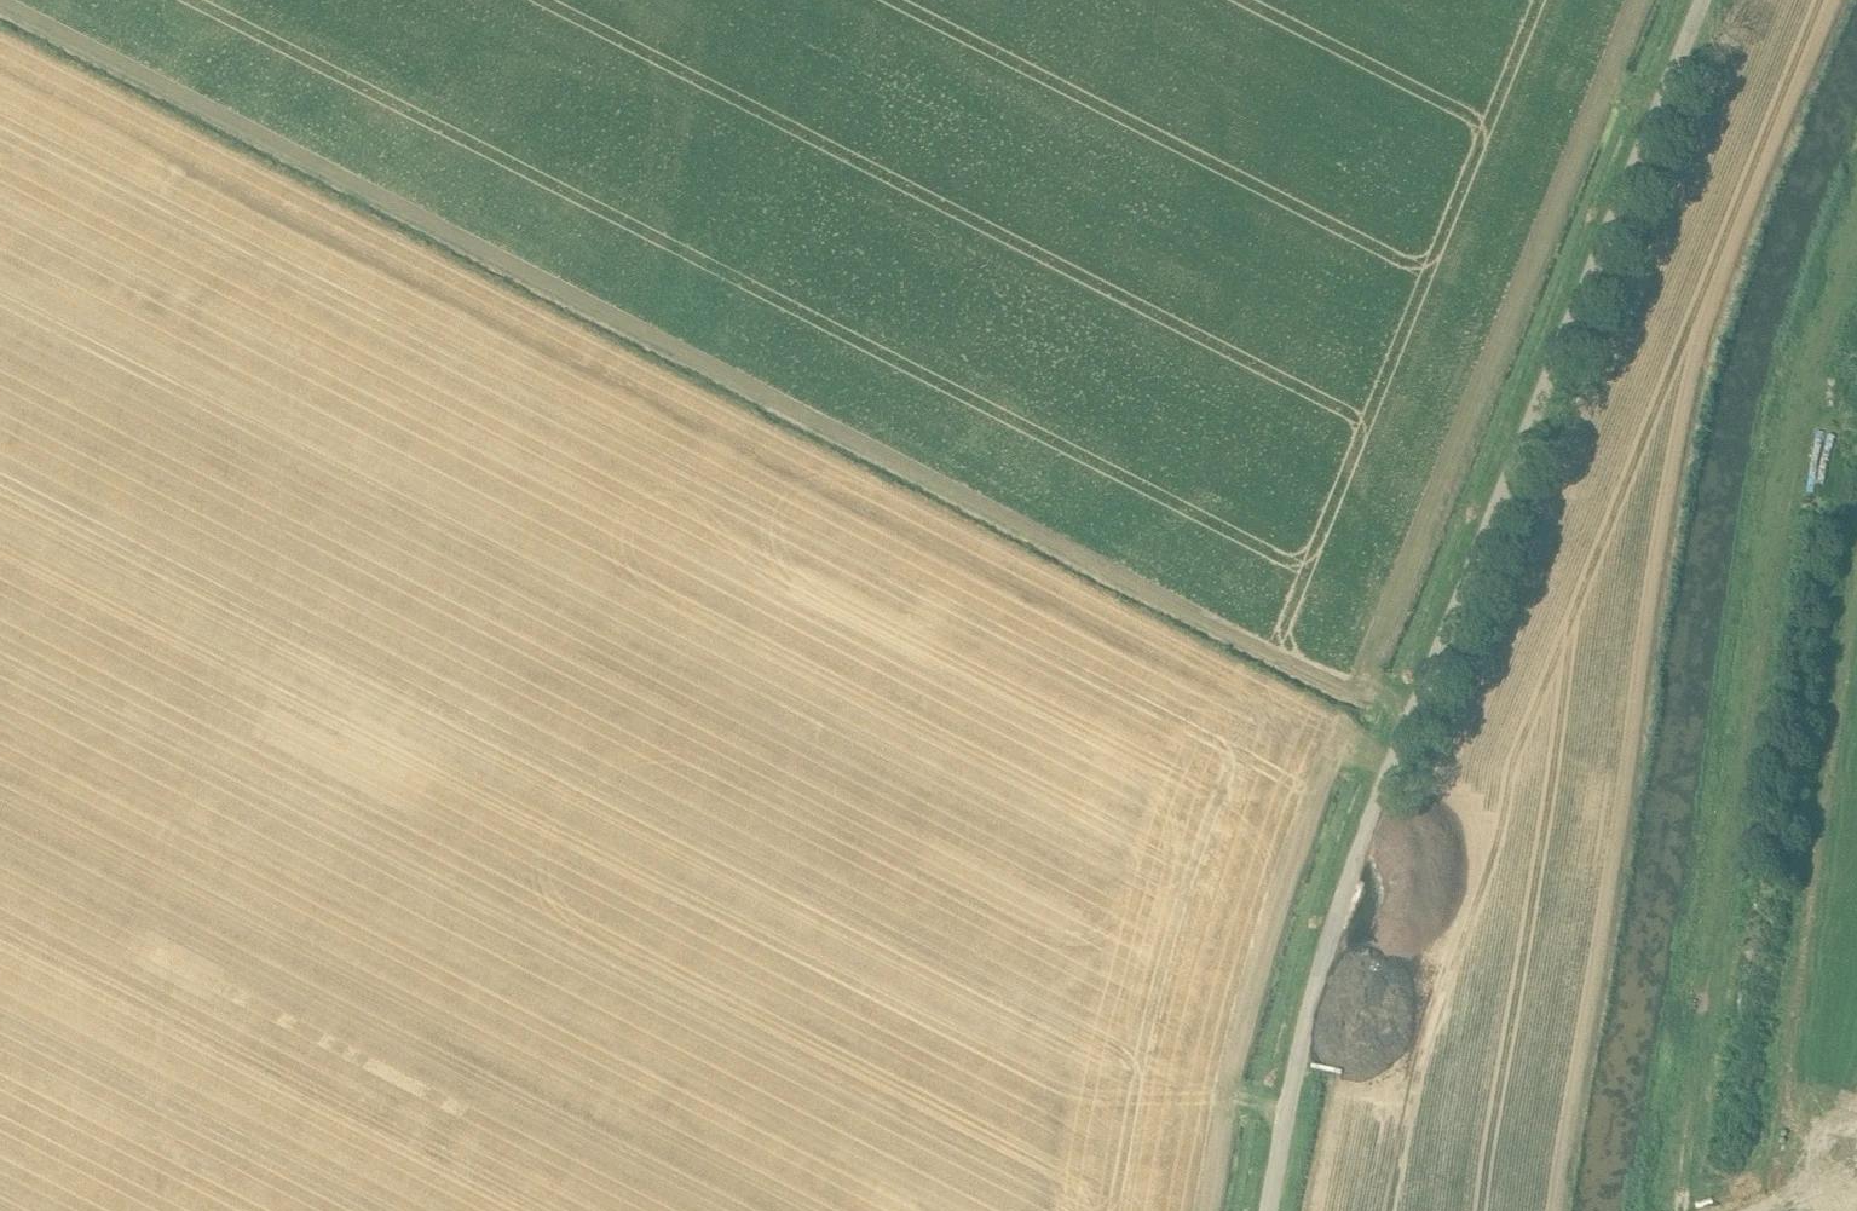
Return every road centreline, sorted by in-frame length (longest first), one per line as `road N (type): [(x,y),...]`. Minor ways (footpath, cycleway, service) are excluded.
road 1 (unclassified): [(1273,1210),(1300,1055),(1373,818),(1700,0)]

